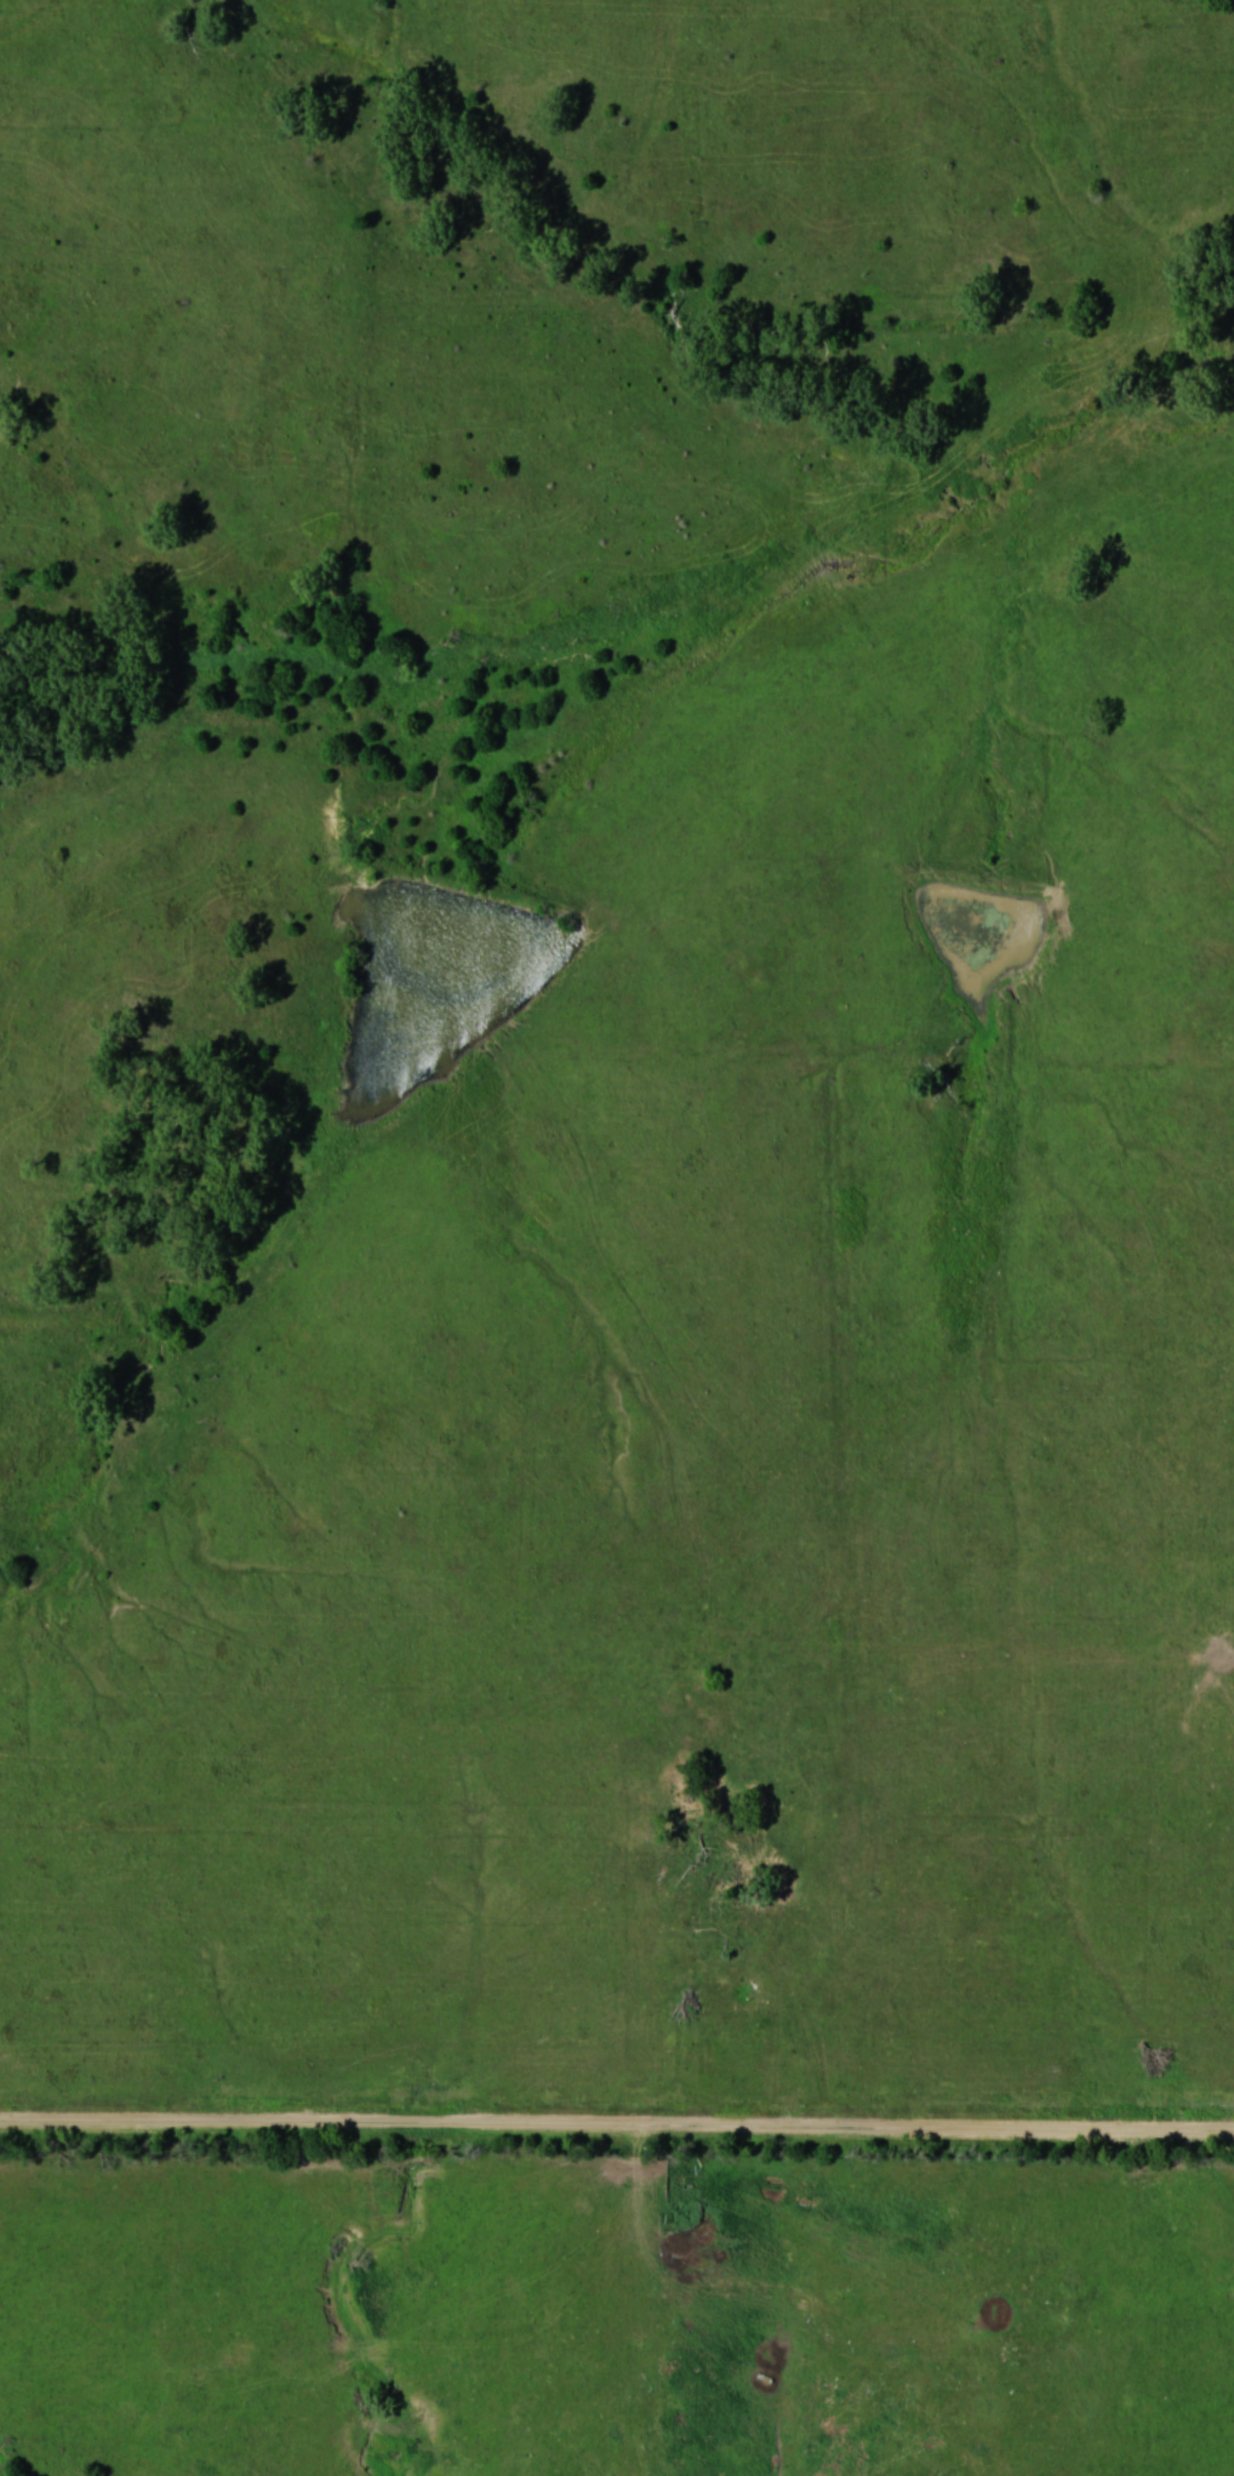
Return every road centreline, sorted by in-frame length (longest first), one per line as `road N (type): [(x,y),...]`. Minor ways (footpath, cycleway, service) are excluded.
road 1 (residential): [(0,2124),(1233,2135)]

